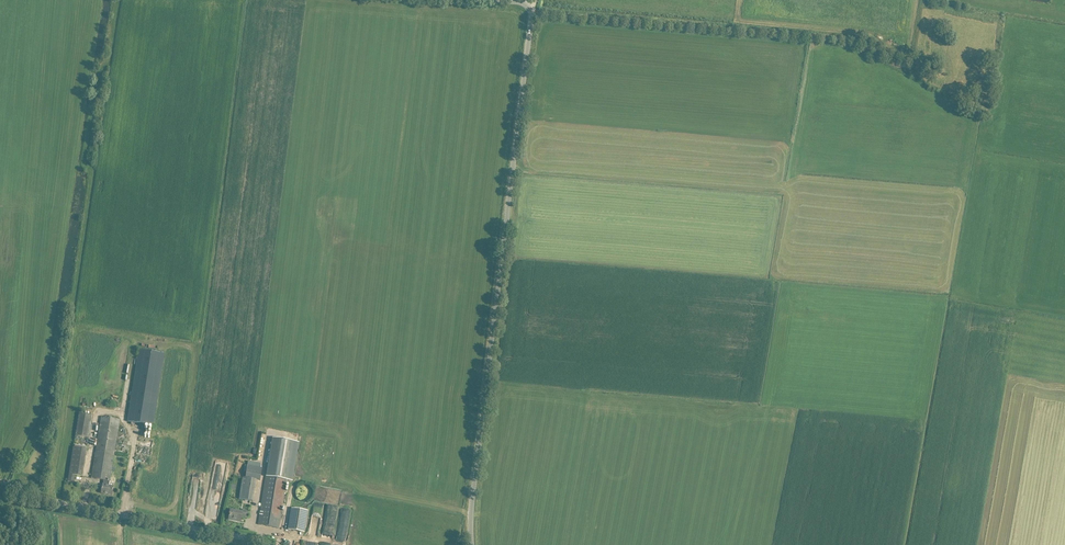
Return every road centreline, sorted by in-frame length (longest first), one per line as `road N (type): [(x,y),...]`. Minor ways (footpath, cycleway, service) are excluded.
road 1 (unclassified): [(474,544),(532,20),(522,5),(480,0)]
road 2 (track): [(532,16),(860,42),(907,68)]
road 3 (unclassified): [(0,481),(272,544)]

